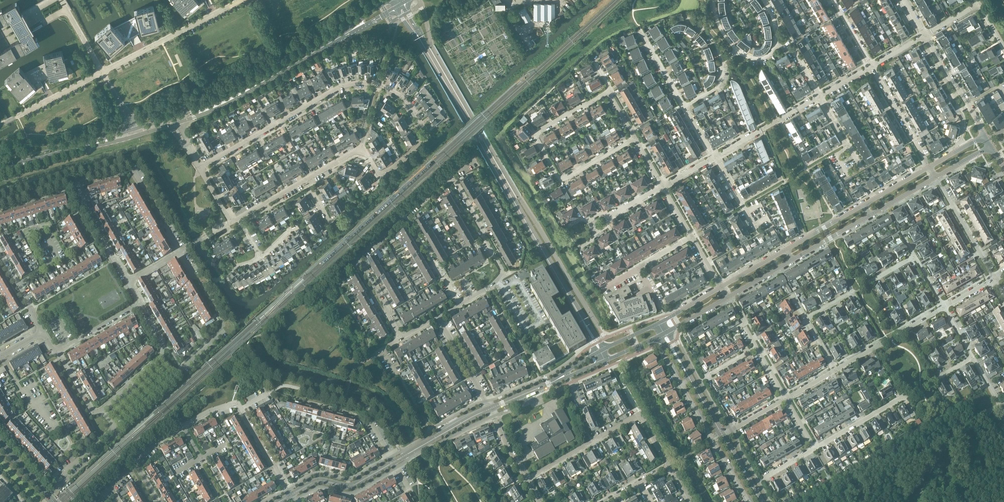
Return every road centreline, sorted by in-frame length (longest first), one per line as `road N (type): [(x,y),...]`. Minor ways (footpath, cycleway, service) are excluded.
road 1 (residential): [(306,179),(360,151),(386,175),(427,139),(426,130),(397,93),(358,83),(200,167)]
road 2 (tertiary): [(601,351),(399,5)]
road 3 (tertiary): [(292,495),(320,481),(352,485),(490,409)]
road 4 (residential): [(635,138),(558,176),(539,130),(608,91)]
road 5 (residential): [(450,175),(503,271),(437,317)]
road 6 (tertiary): [(173,121),(230,100),(336,40)]
road 7 (residential): [(157,501),(135,460),(209,411),(241,408)]
road 8 (residential): [(240,0),(102,72)]
road 9 (residential): [(681,385),(749,501)]
road 10 (residential): [(525,479),(640,414)]
road 11 (residential): [(835,370),(945,308)]
road 12 (residential): [(359,261),(450,175)]

